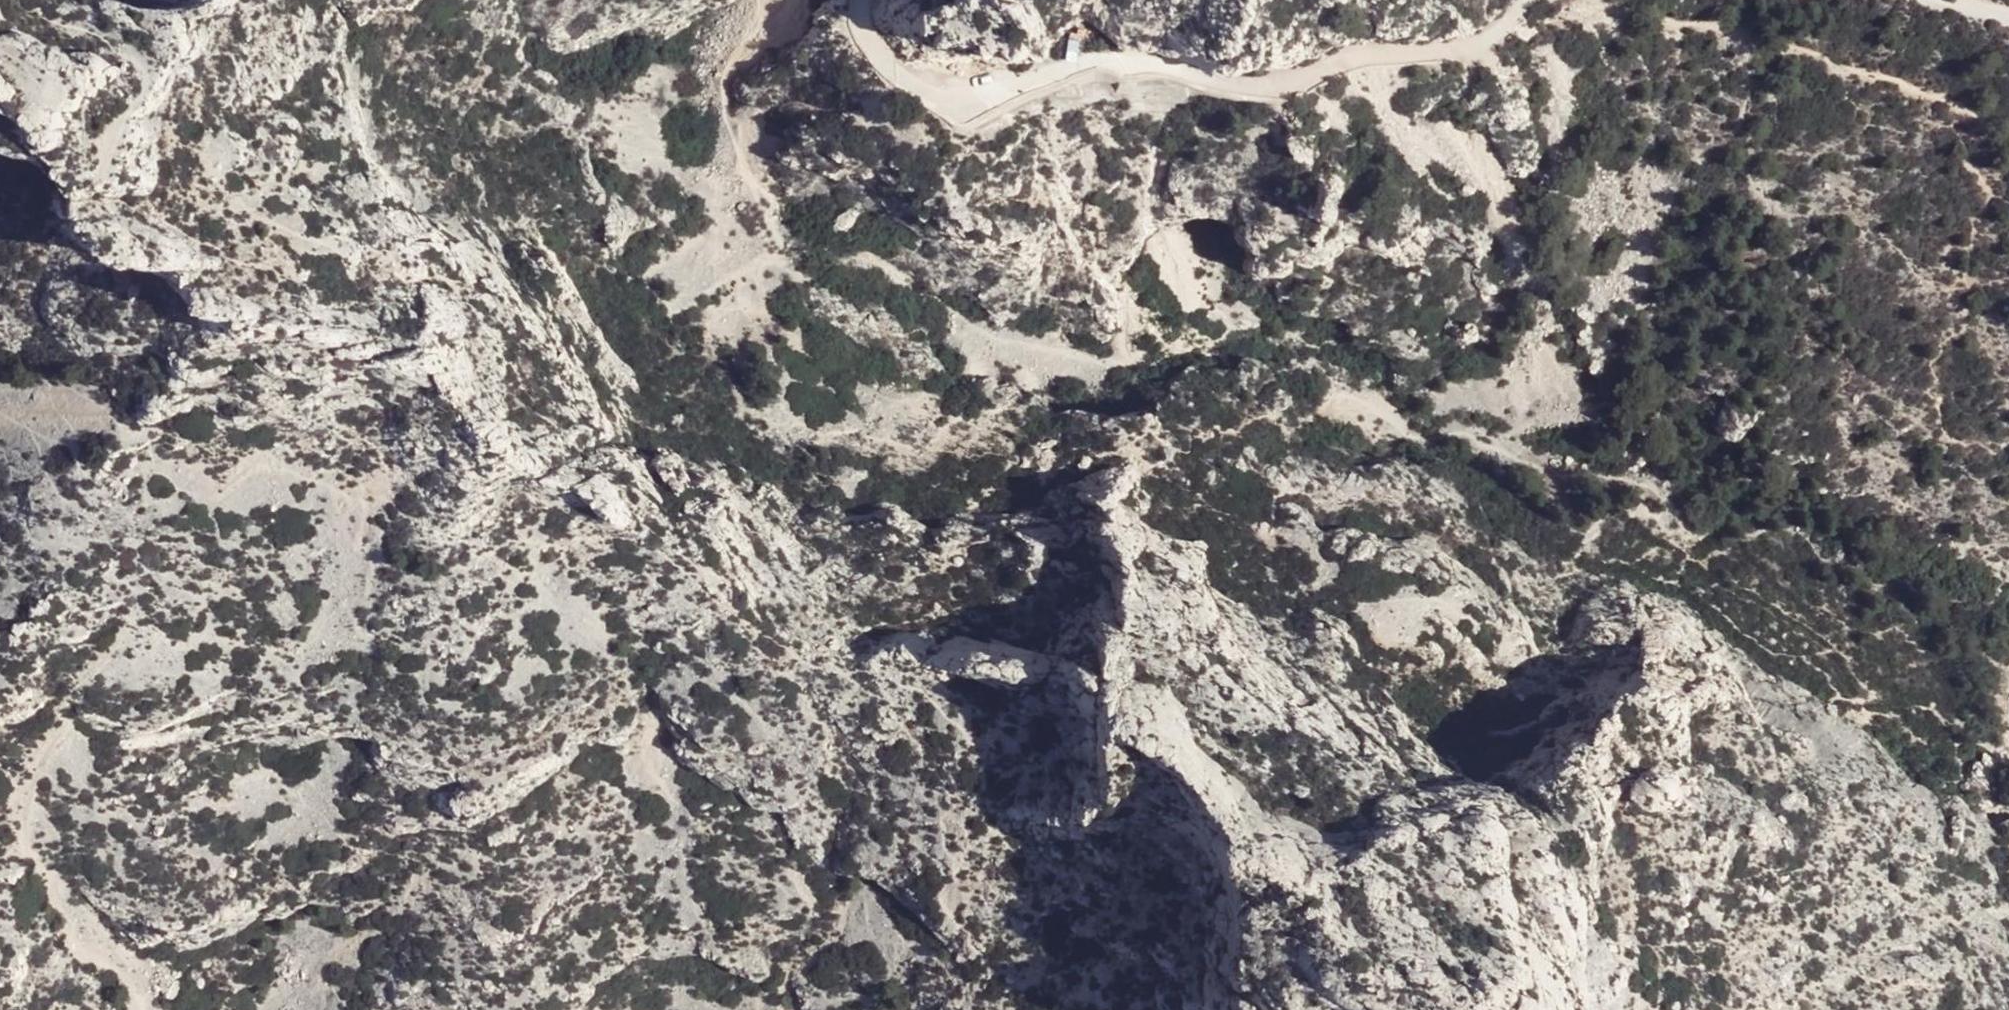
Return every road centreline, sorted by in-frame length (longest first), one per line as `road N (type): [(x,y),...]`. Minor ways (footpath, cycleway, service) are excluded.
road 1 (track): [(864,0),(860,17),(876,52),(906,83),(944,98),(982,96),(1100,60),(1268,90),(1350,65),(1467,49),(1506,28)]

